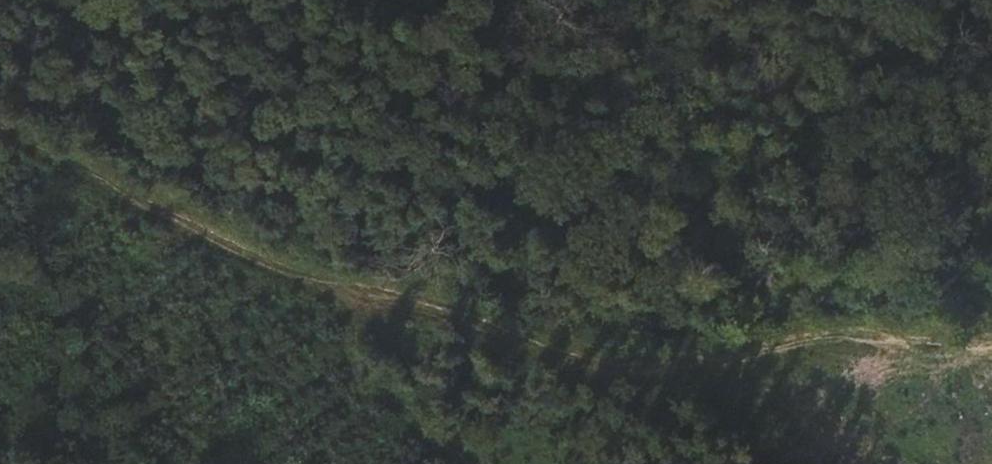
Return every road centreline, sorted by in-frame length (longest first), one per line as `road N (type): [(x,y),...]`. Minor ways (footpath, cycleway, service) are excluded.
road 1 (track): [(0,136),(232,242),(315,294),(468,342),(625,370),(772,379),(991,351)]

